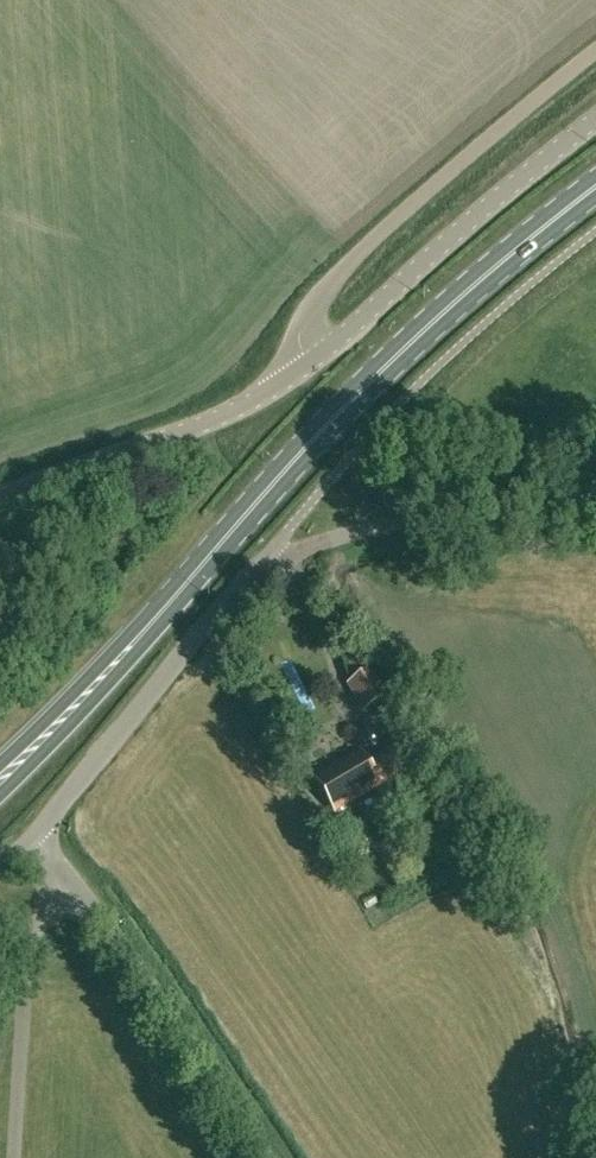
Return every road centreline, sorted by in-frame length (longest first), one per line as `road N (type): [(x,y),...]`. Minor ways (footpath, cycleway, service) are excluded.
road 1 (primary): [(0,780),(393,357),(595,191)]
road 2 (unclassified): [(39,833),(264,559),(400,525),(595,516)]
road 3 (unclassified): [(305,369),(300,345),(309,316),(354,259),(595,52)]
road 4 (unclassified): [(262,1157),(39,833)]
road 5 (unclassified): [(305,369),(595,122)]
road 6 (unclassified): [(0,498),(216,420),(305,369)]

